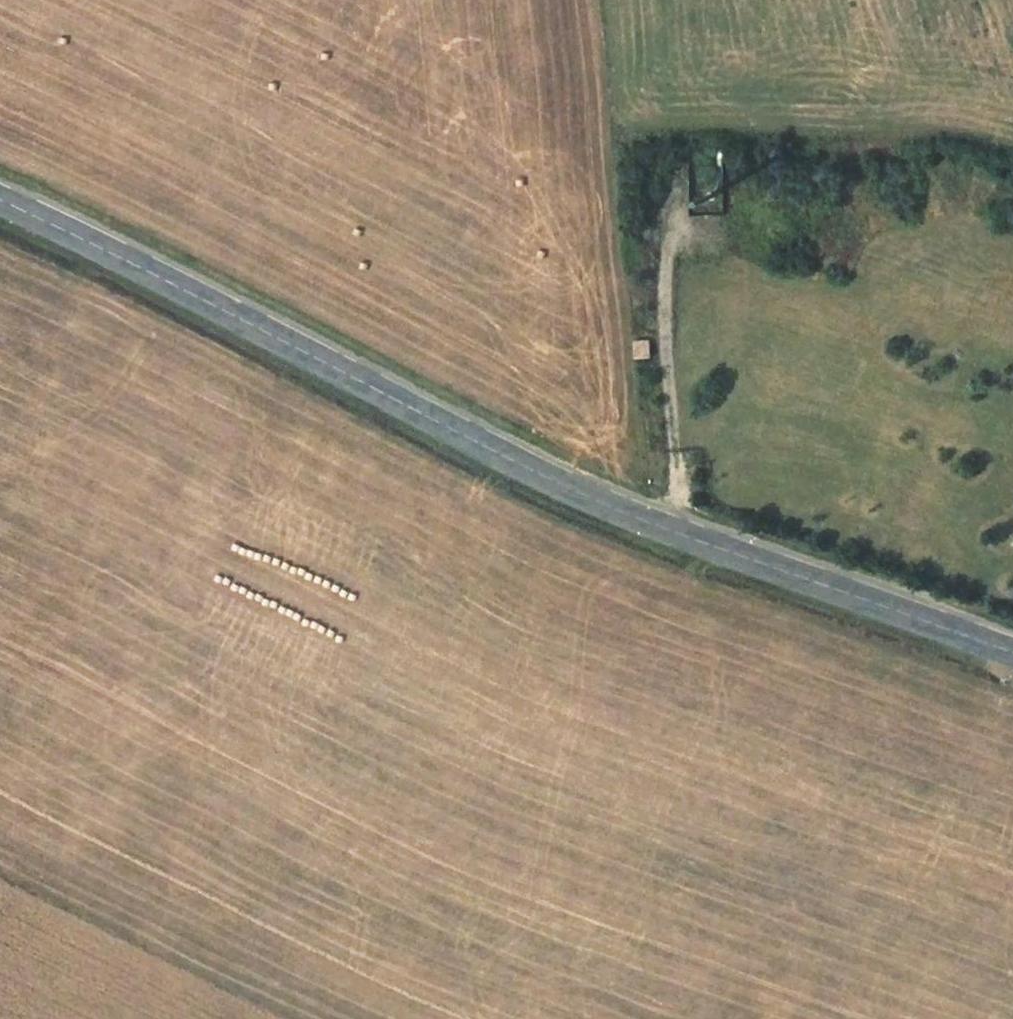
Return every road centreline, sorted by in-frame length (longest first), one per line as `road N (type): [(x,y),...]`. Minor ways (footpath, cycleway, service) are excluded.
road 1 (tertiary): [(1012,653),(635,517),(0,200)]

